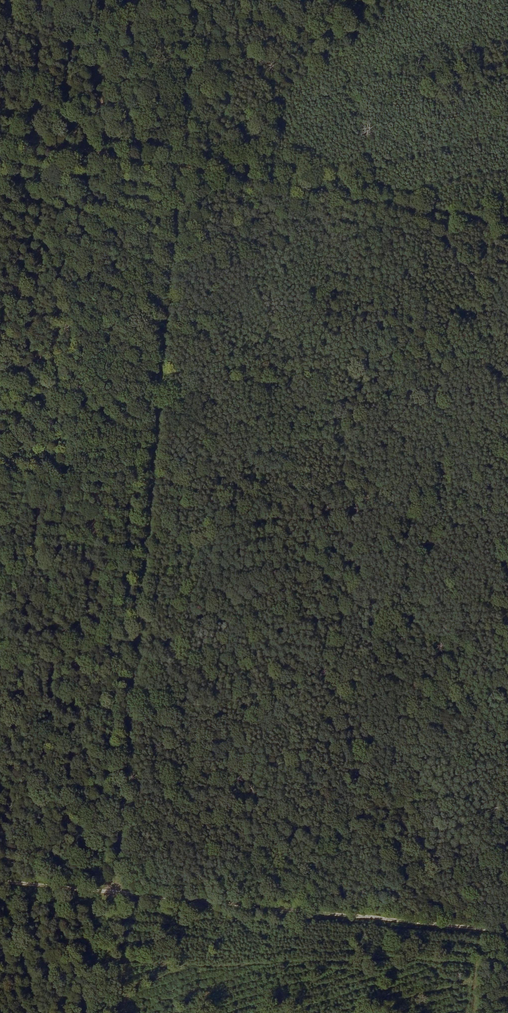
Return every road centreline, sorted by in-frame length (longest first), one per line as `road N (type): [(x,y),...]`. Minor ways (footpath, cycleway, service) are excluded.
road 1 (track): [(0,137),(507,223)]
road 2 (track): [(507,937),(0,882)]

